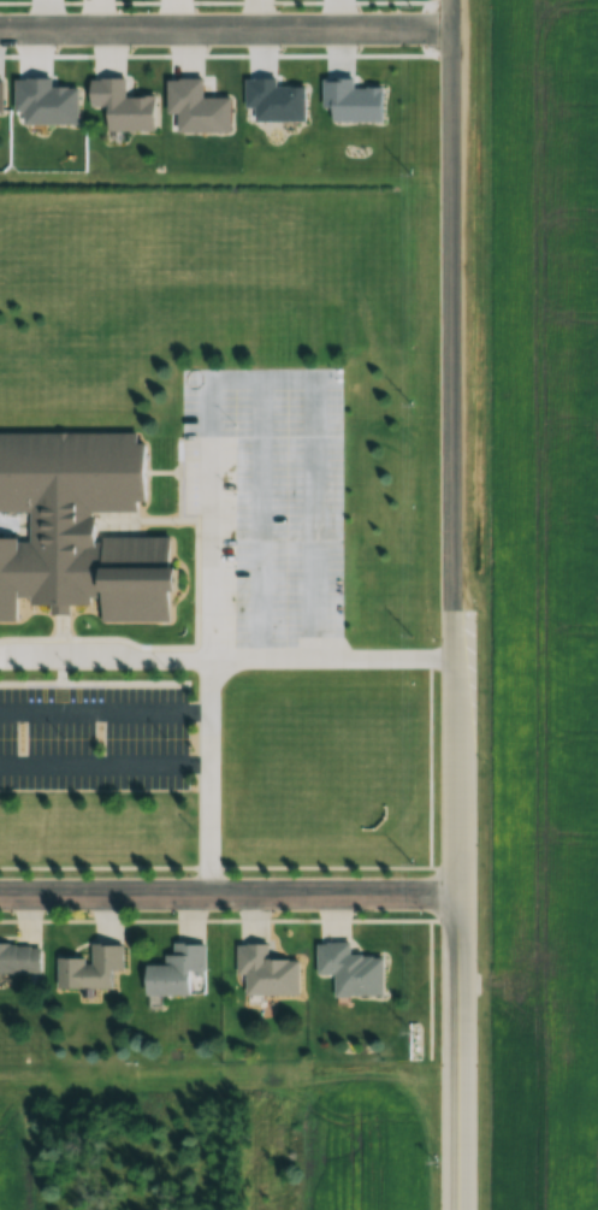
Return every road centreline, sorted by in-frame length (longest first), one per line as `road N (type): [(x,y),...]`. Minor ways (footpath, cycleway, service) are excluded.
road 1 (tertiary): [(454,1209),(451,0)]
road 2 (residential): [(206,897),(208,376)]
road 3 (residential): [(454,896),(0,897)]
road 4 (residential): [(0,649),(452,653)]
road 5 (residential): [(451,29),(0,29)]

